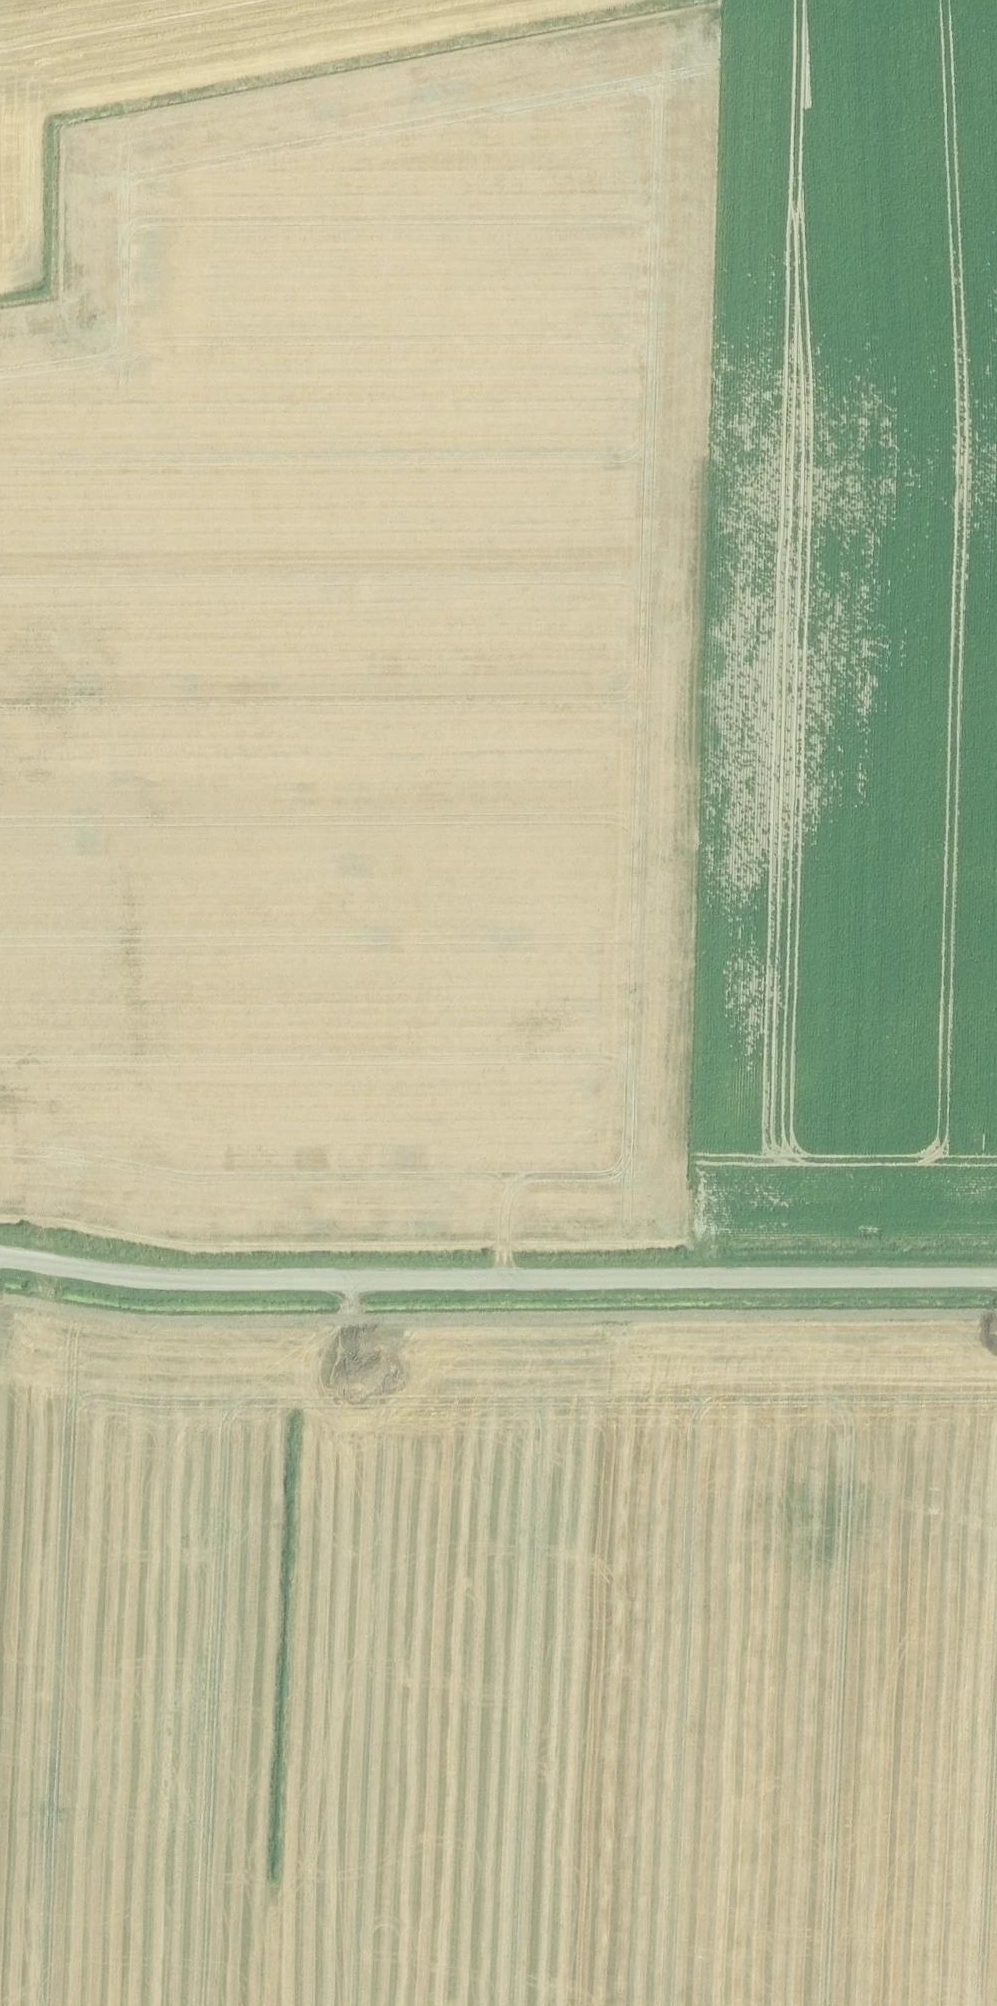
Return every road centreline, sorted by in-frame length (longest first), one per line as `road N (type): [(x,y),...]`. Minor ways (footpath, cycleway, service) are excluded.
road 1 (unclassified): [(0,1256),(205,1284),(996,1278)]

